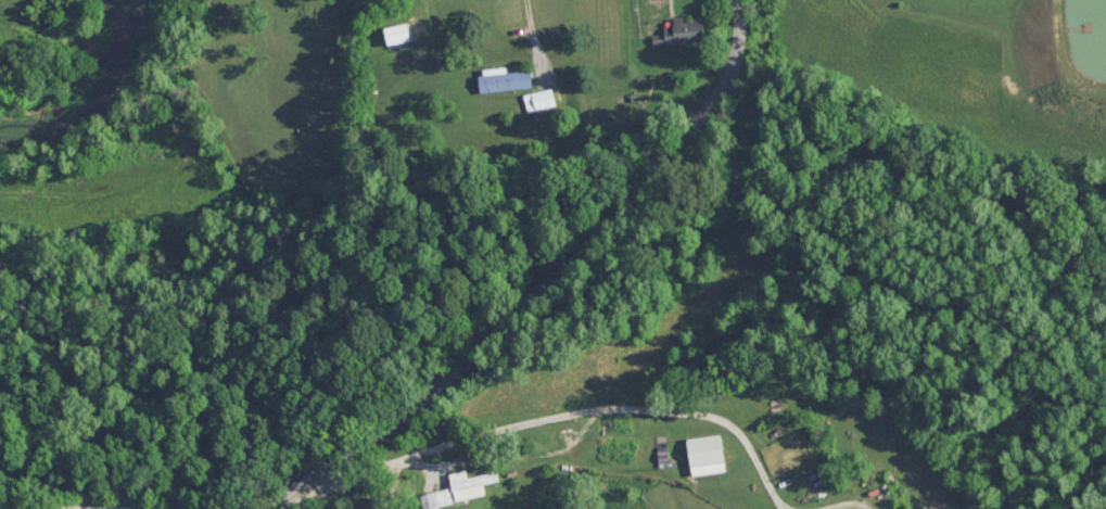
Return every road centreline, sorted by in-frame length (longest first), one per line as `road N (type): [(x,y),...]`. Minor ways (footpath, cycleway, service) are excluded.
road 1 (residential): [(265,508),(473,353),(685,142),(742,31)]
road 2 (track): [(0,261),(76,304),(143,310),(218,301),(285,264),(336,209),(346,166),(344,59),(361,9),(379,0)]

